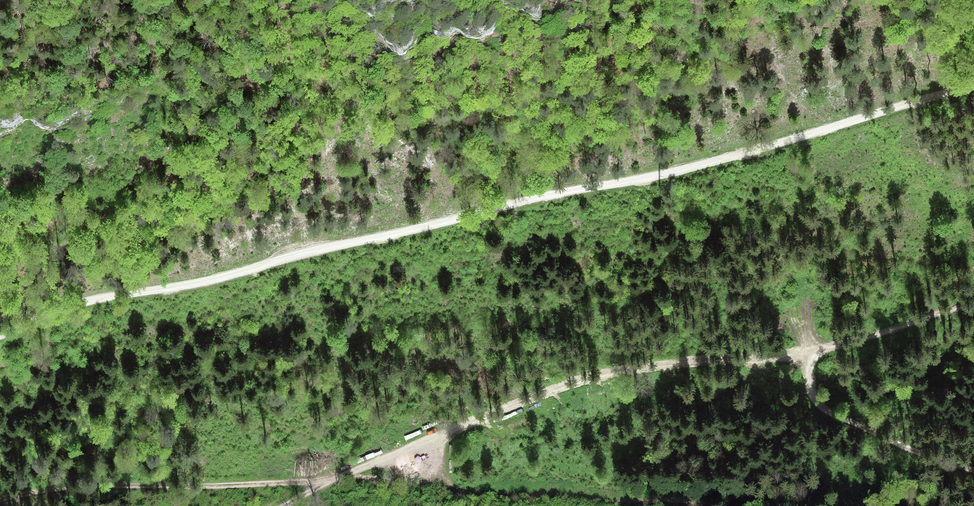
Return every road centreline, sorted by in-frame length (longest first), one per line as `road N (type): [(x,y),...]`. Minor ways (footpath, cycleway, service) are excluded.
road 1 (track): [(0,334),(72,305),(799,141),(973,87)]
road 2 (track): [(813,359),(586,379),(326,482)]
road 3 (track): [(326,482),(69,486),(0,498)]
road 4 (track): [(408,449),(463,493),(694,505)]
road 5 (track): [(813,359),(808,382),(821,406),(973,471)]
road 6 (track): [(973,305),(813,359)]

